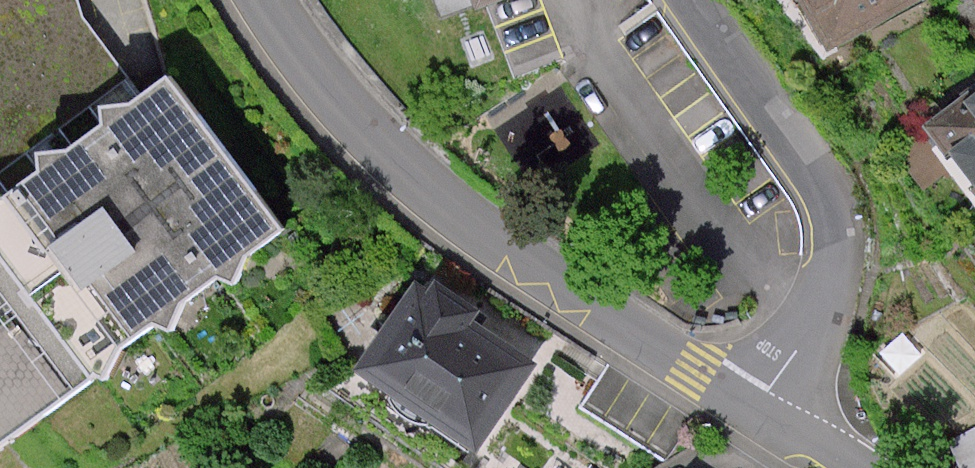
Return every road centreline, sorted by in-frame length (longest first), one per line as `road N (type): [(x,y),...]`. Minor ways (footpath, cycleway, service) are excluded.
road 1 (tertiary): [(759,412),(505,241),(309,53),(275,0)]
road 2 (residential): [(759,412),(829,308),(839,230),(821,174),(693,0)]

